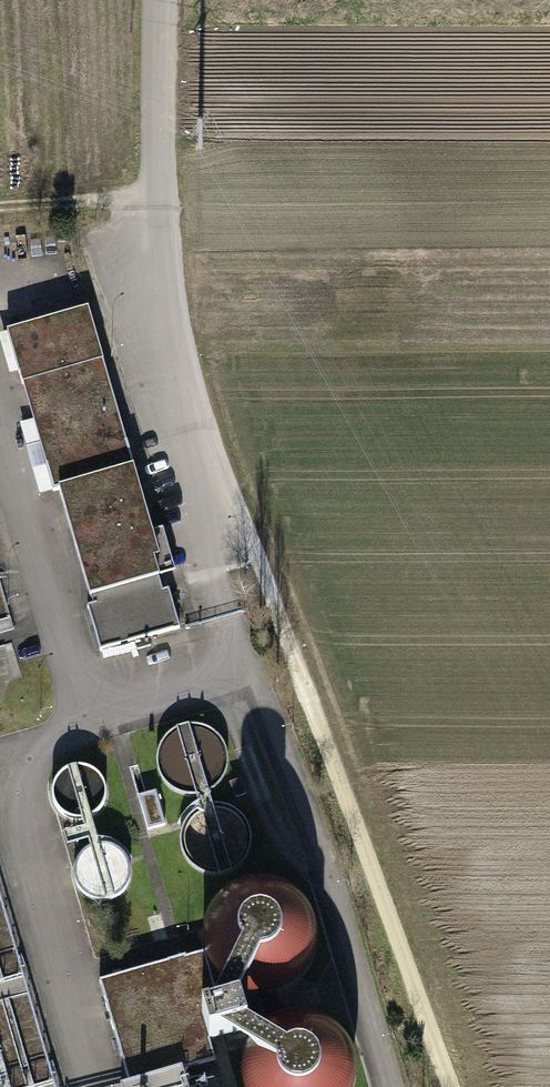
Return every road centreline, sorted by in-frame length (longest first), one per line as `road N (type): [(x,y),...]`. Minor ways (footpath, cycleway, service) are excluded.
road 1 (track): [(451,1086),(155,292)]
road 2 (track): [(98,726),(249,692),(390,1086)]
road 3 (track): [(0,381),(98,726),(0,757)]
road 4 (track): [(0,760),(90,1086)]
road 5 (unclassified): [(155,292),(148,200),(155,0)]
road 6 (track): [(148,200),(0,206)]

